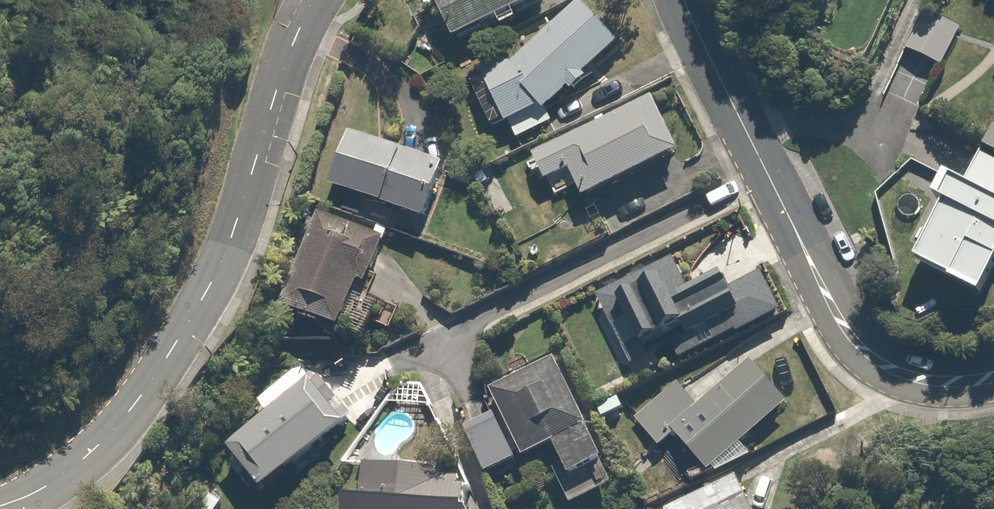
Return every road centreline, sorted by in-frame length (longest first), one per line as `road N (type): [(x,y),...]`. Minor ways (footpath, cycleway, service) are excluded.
road 1 (residential): [(0,506),(73,471),(102,442),(207,298),(229,258),(289,55),(315,0)]
road 2 (residential): [(993,382),(925,385),(876,367),(853,349),(760,173),(683,0)]

